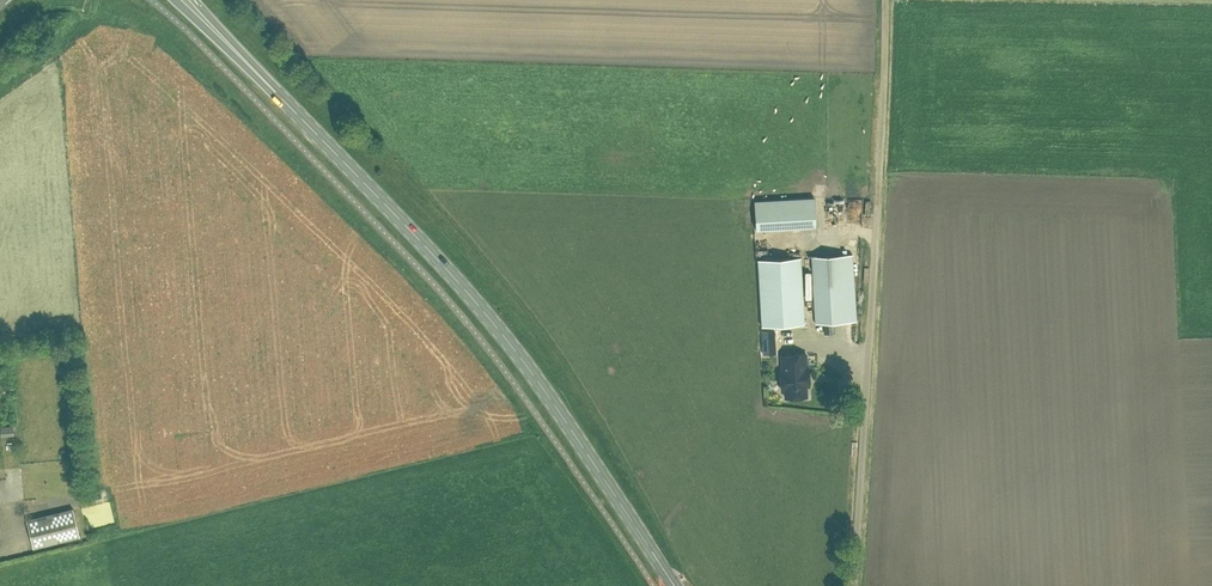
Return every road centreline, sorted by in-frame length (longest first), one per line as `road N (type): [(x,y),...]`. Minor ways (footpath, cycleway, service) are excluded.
road 1 (primary): [(675,585),(512,346),(223,38)]
road 2 (unclassified): [(854,585),(885,0)]

